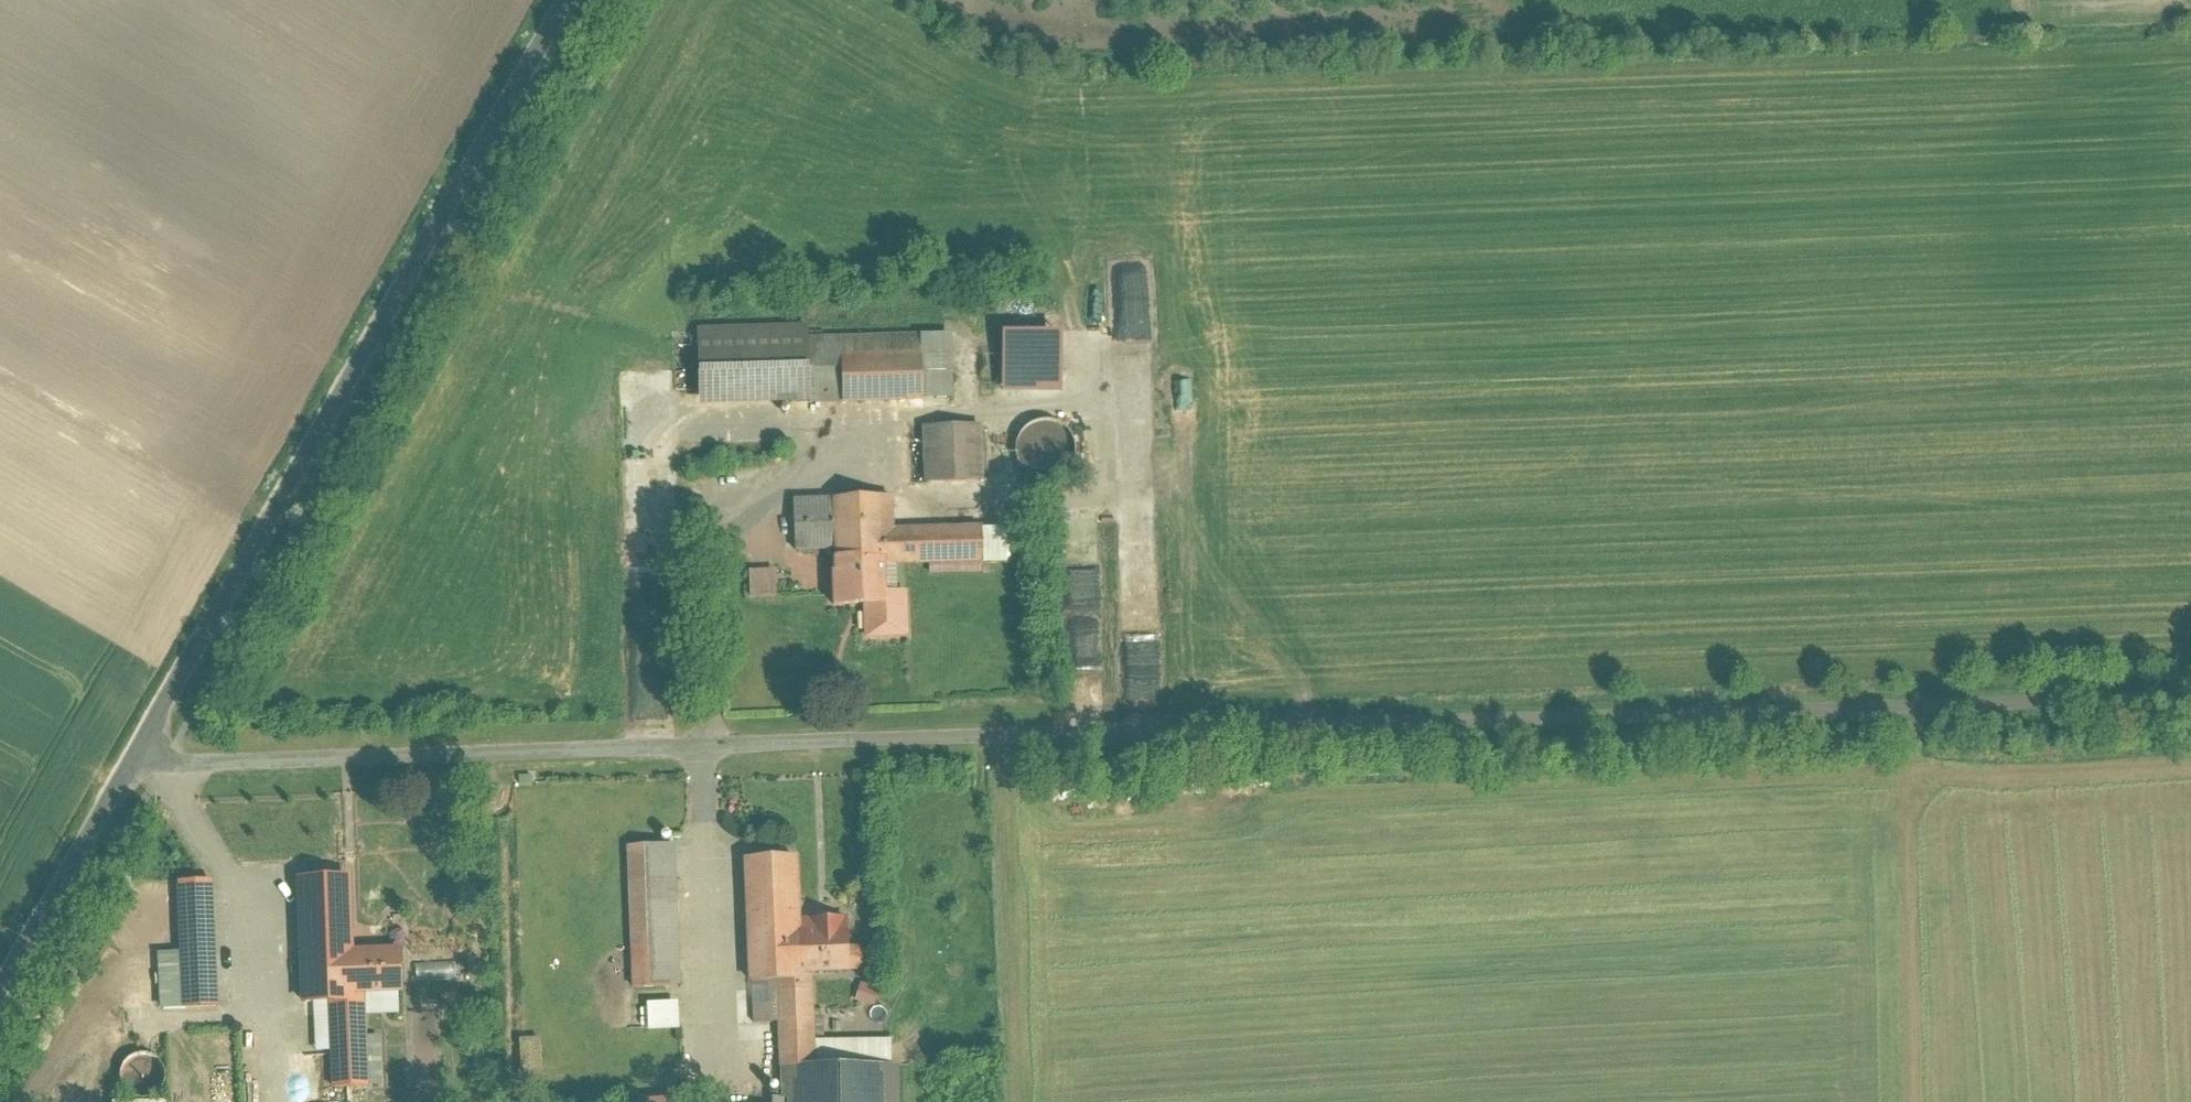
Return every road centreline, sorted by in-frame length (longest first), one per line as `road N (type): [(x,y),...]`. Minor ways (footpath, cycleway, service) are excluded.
road 1 (residential): [(138,753),(171,764),(2190,702)]
road 2 (tertiary): [(570,0),(138,753)]
road 3 (tertiary): [(138,753),(0,1004)]

